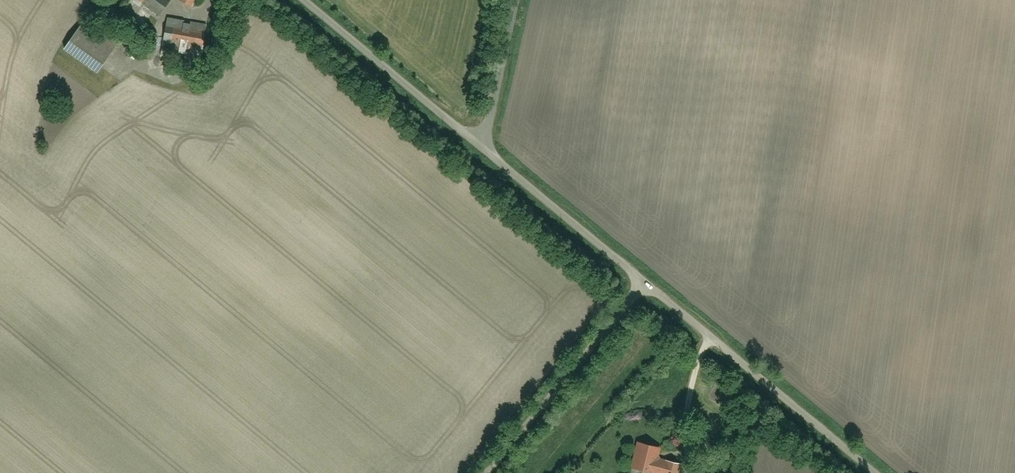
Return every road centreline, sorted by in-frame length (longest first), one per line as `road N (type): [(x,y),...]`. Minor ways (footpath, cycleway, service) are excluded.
road 1 (unclassified): [(879,472),(648,278)]
road 2 (residential): [(648,278),(486,472)]
road 3 (unclassified): [(482,138),(313,0)]
road 4 (unclassified): [(648,278),(482,138)]
road 5 (unclassified): [(513,0),(482,138)]

